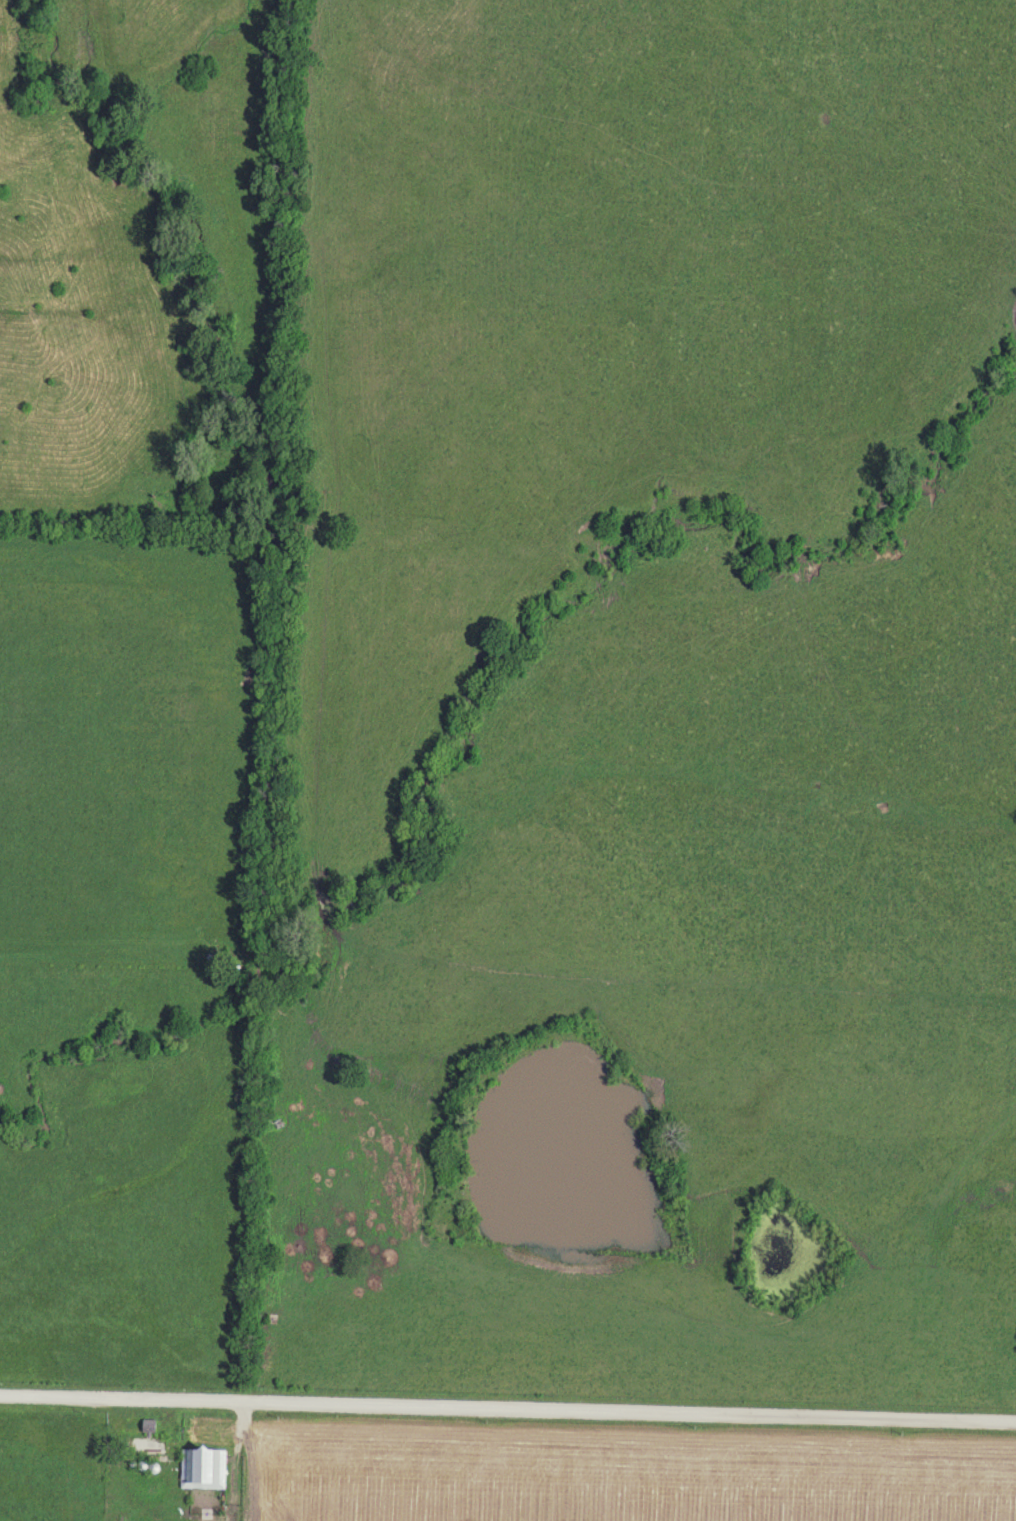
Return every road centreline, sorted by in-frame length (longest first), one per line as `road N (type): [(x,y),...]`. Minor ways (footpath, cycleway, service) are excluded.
road 1 (residential): [(1015,1425),(0,1398)]

